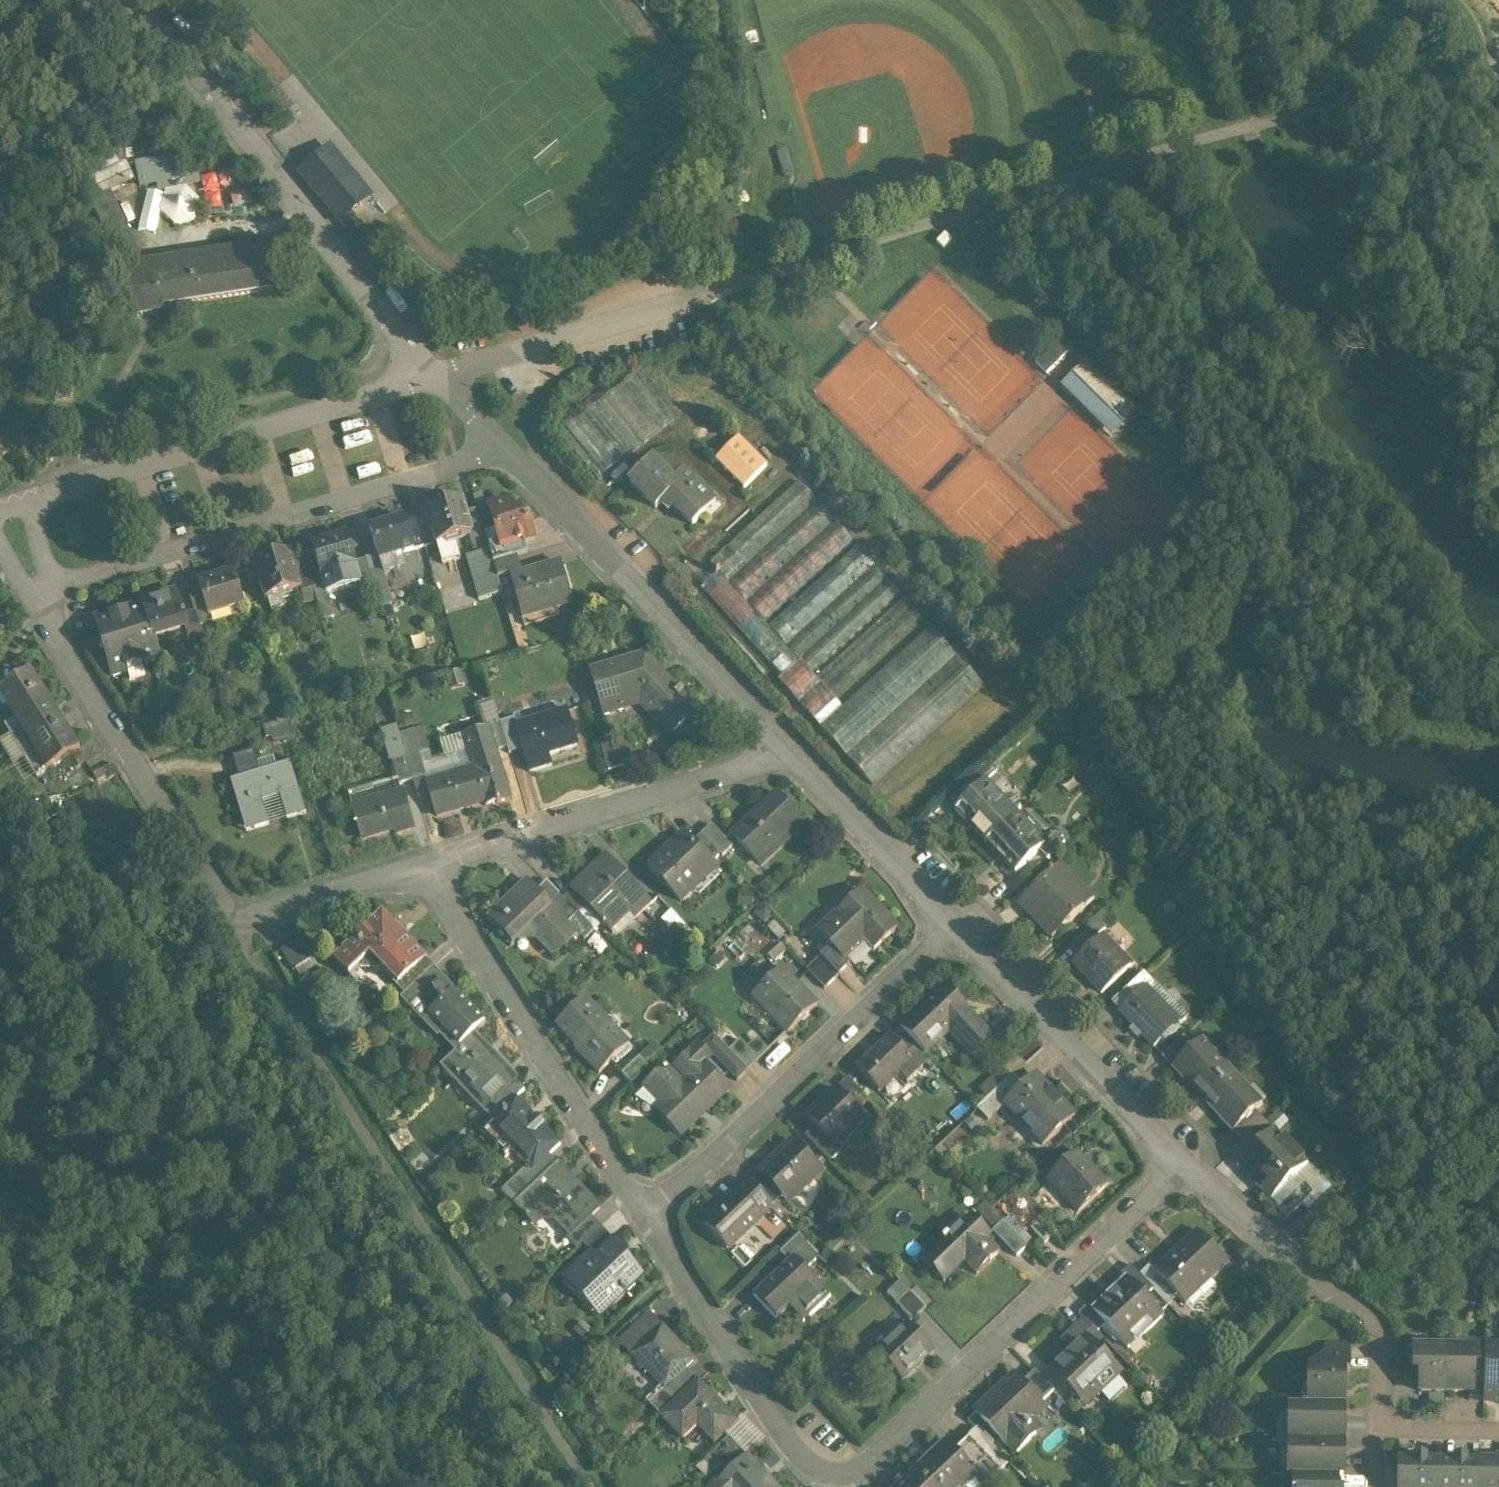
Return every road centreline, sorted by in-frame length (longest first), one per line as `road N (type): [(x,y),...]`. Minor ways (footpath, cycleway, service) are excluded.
road 1 (residential): [(646,1220),(797,1454),(838,1477),(873,1466),(1181,1160)]
road 2 (residential): [(31,604),(198,858),(230,925),(425,865)]
road 3 (residential): [(435,376),(179,49),(145,22),(84,0)]
road 4 (residential): [(57,593),(500,449)]
road 5 (residential): [(646,1220),(956,924)]
road 6 (residential): [(30,503),(435,376)]
road 7 (residential): [(425,865),(646,1220)]
road 8 (residential): [(500,449),(789,745)]
road 9 (residential): [(425,865),(752,770),(789,745)]
road 10 (residential): [(956,924),(1181,1160)]
road 11 (residential): [(435,376),(705,293)]
road 12 (track): [(1154,1486),(1320,1283)]
road 13 (residential): [(789,745),(956,924)]
road 14 (track): [(1498,1195),(1397,1193),(1370,1203),(1320,1283)]
road 15 (track): [(1090,350),(957,217)]
road 16 (residential): [(1181,1160),(1320,1283)]
road 17 (residential): [(1320,1283),(1380,1334),(1376,1426)]
road 18 (residential): [(1376,1426),(1498,1431)]

